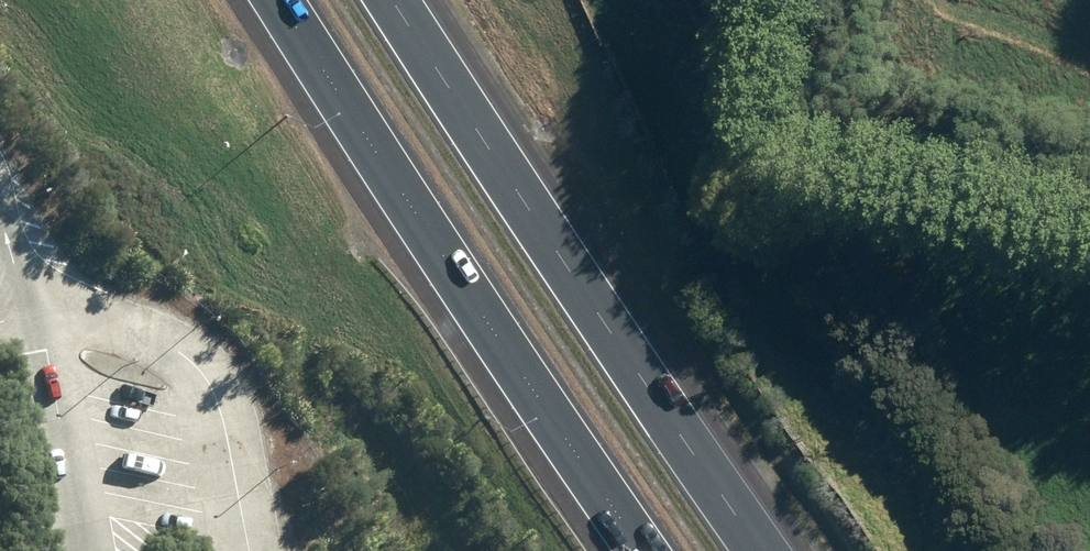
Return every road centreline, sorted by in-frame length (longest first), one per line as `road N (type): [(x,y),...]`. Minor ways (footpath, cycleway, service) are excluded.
road 1 (motorway): [(643,550),(278,0)]
road 2 (motorway): [(394,0),(758,550)]

